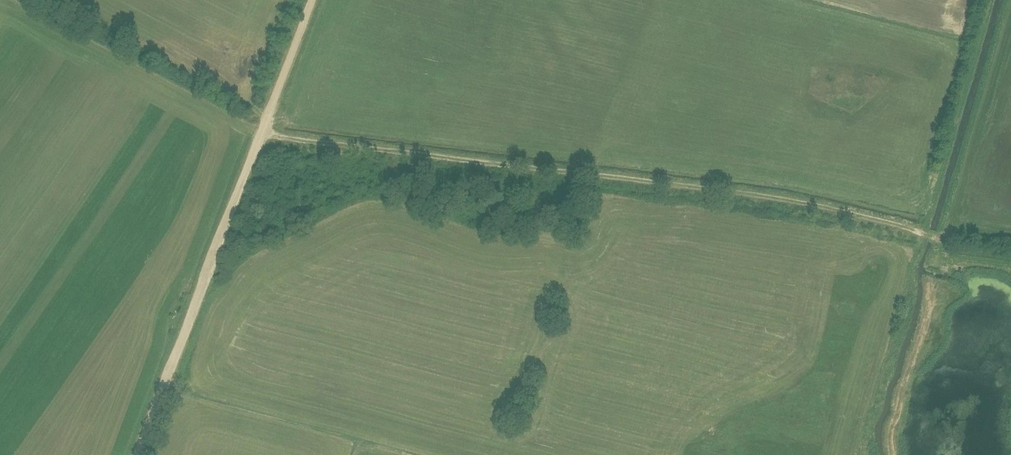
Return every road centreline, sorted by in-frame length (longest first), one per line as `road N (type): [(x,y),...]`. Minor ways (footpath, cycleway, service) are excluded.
road 1 (track): [(260,134),(733,191),(944,239)]
road 2 (track): [(260,134),(136,454)]
road 3 (track): [(309,0),(260,134)]

